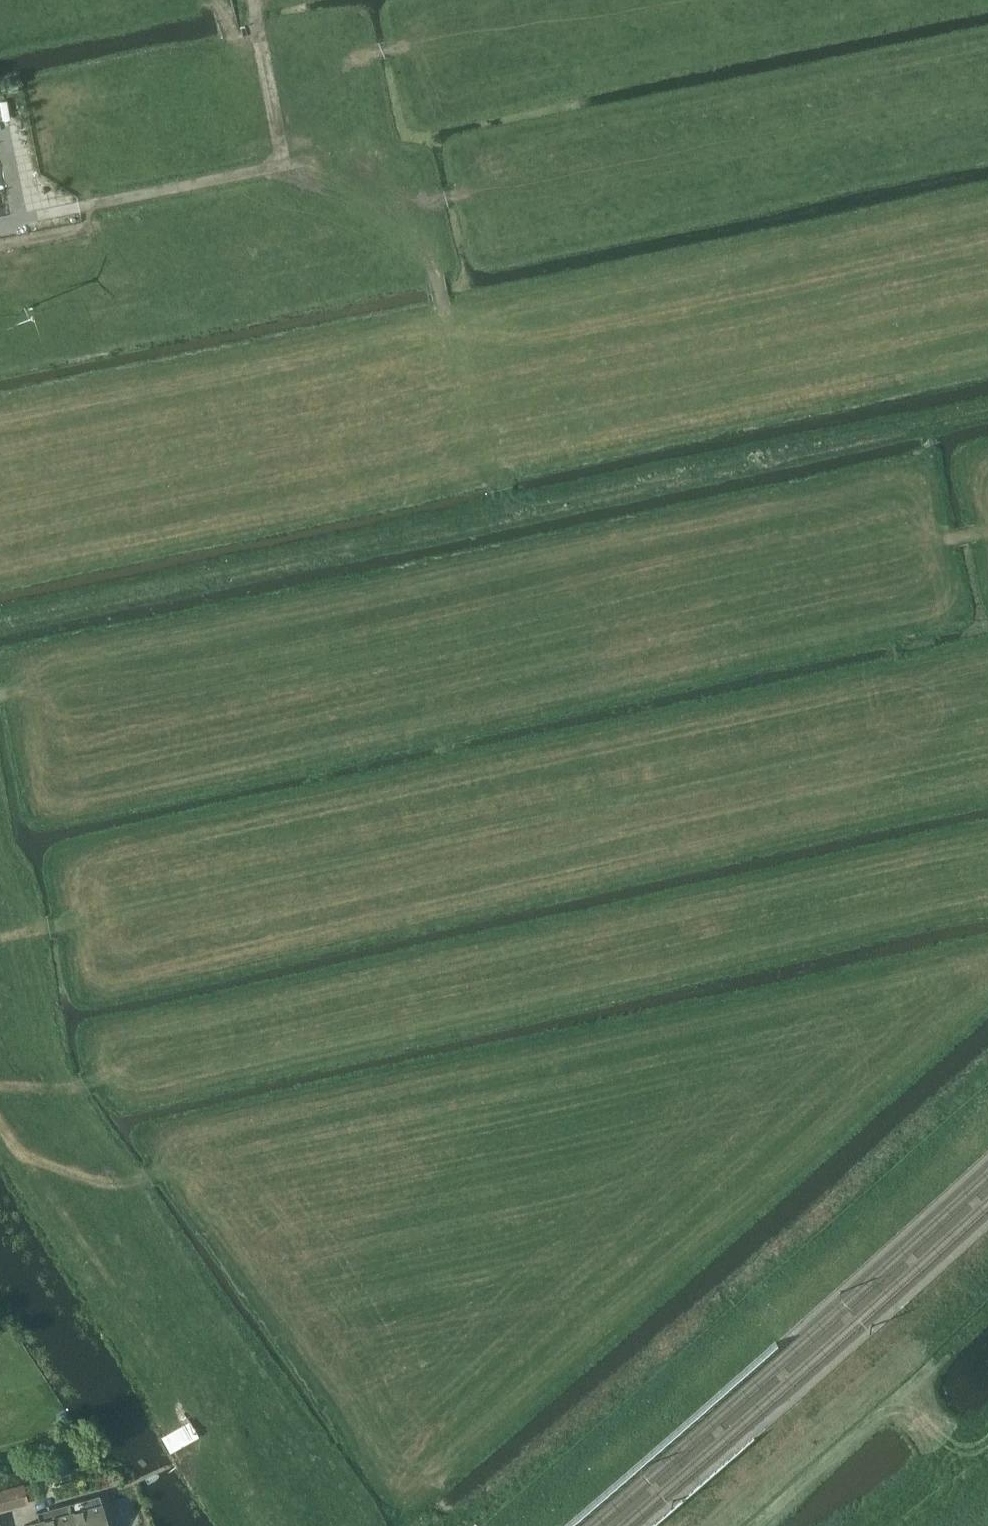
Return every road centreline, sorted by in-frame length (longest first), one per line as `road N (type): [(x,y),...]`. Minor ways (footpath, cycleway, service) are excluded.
road 1 (track): [(158,1177),(126,1184),(22,1157),(0,1122)]

